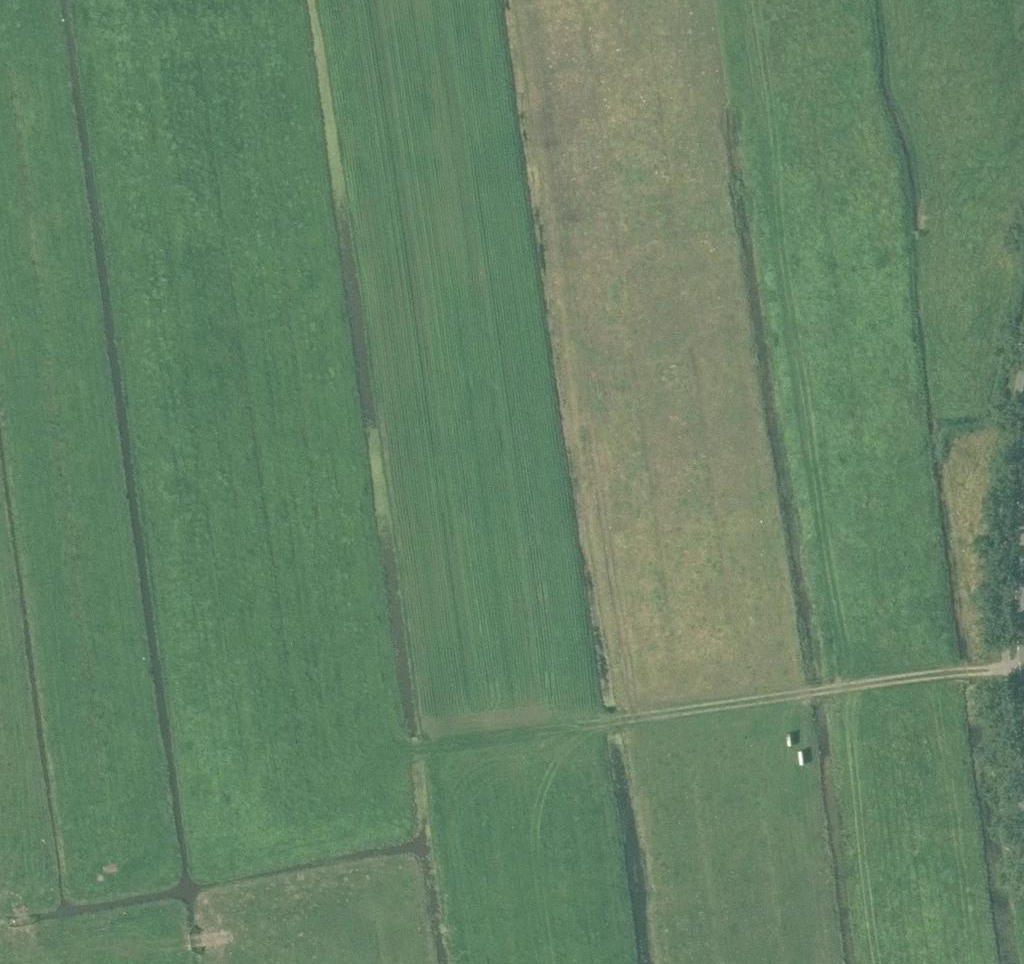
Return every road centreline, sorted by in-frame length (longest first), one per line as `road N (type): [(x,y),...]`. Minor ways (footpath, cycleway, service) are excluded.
road 1 (track): [(271,0),(377,753),(1023,661)]

